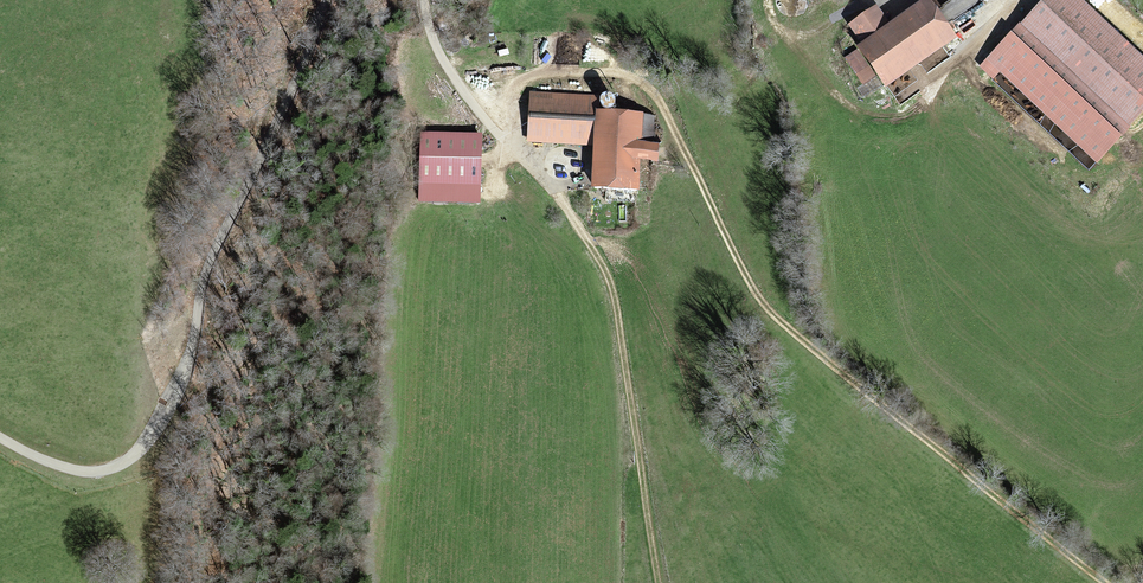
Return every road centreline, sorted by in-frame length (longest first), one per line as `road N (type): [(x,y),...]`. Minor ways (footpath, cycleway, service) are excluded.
road 1 (track): [(1099,582),(777,317),(755,290),(656,96),(595,78),(538,80),(473,98)]
road 2 (track): [(0,436),(86,469),(140,454),(158,431),(324,0)]
road 3 (track): [(613,312),(659,582)]
road 4 (track): [(427,0),(465,90),(562,208)]

